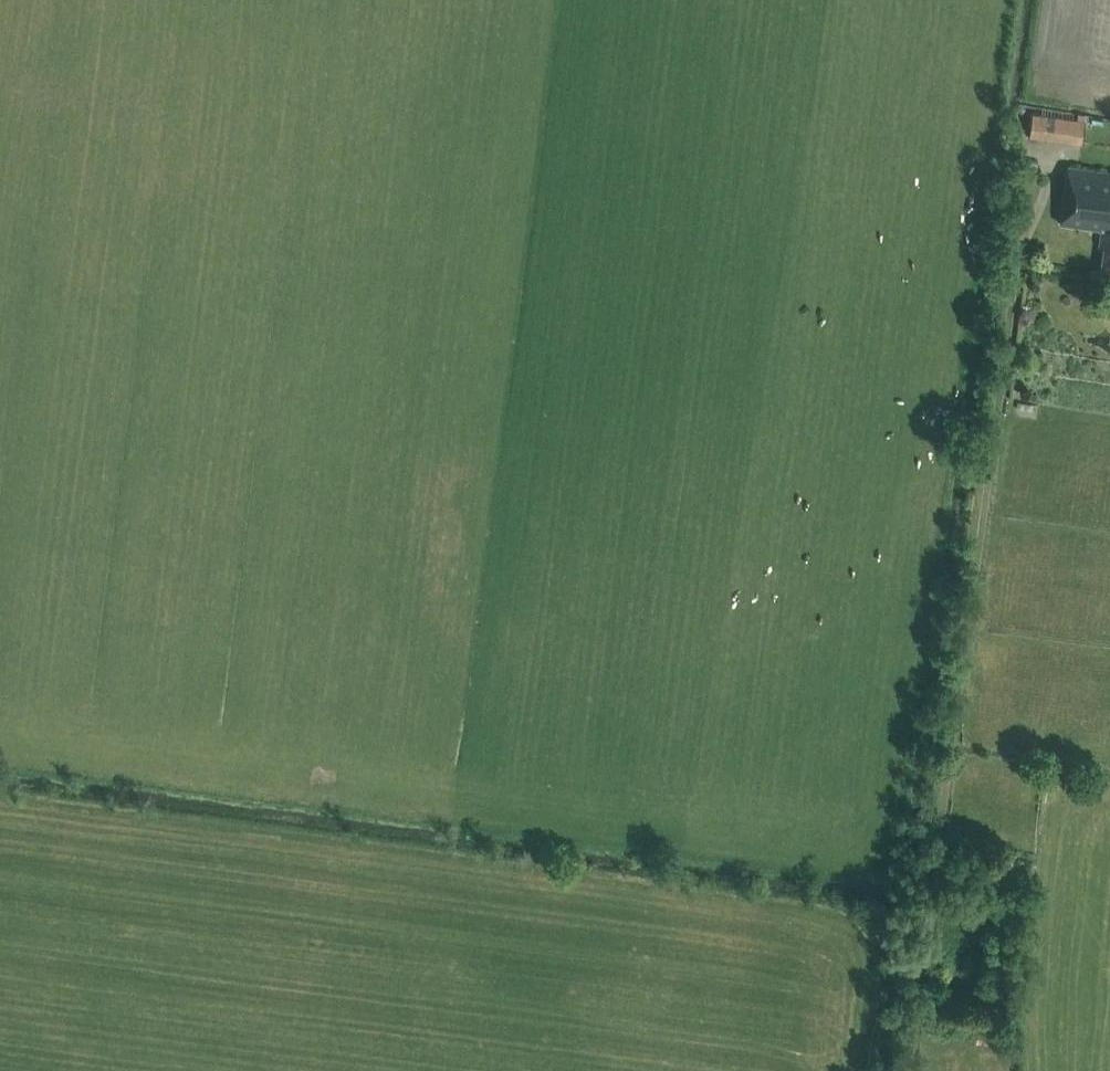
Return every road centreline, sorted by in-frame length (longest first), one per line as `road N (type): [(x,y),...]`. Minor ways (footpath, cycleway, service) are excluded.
road 1 (track): [(906,1070),(993,396)]

